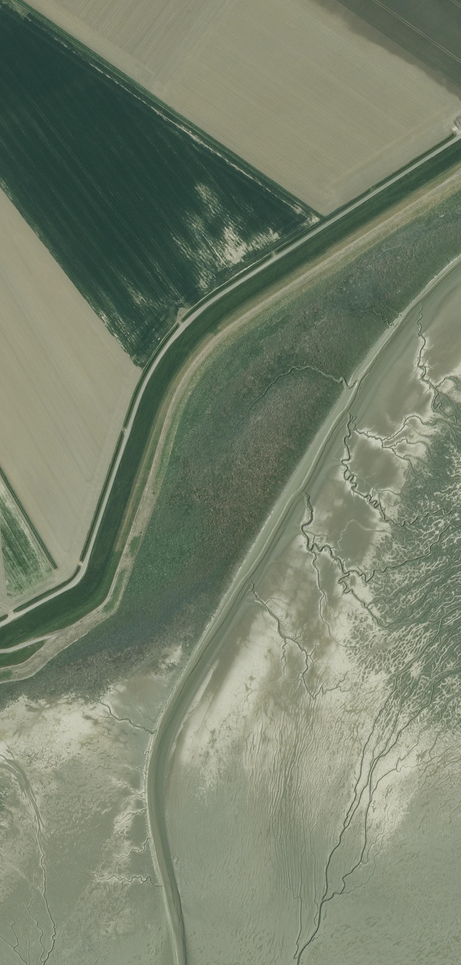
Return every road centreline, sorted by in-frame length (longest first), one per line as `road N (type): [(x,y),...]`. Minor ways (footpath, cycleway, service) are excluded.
road 1 (unclassified): [(0,625),(81,574),(144,387),(178,332),(460,136)]
road 2 (track): [(447,184),(205,350),(170,410),(106,603),(27,663),(0,670)]

